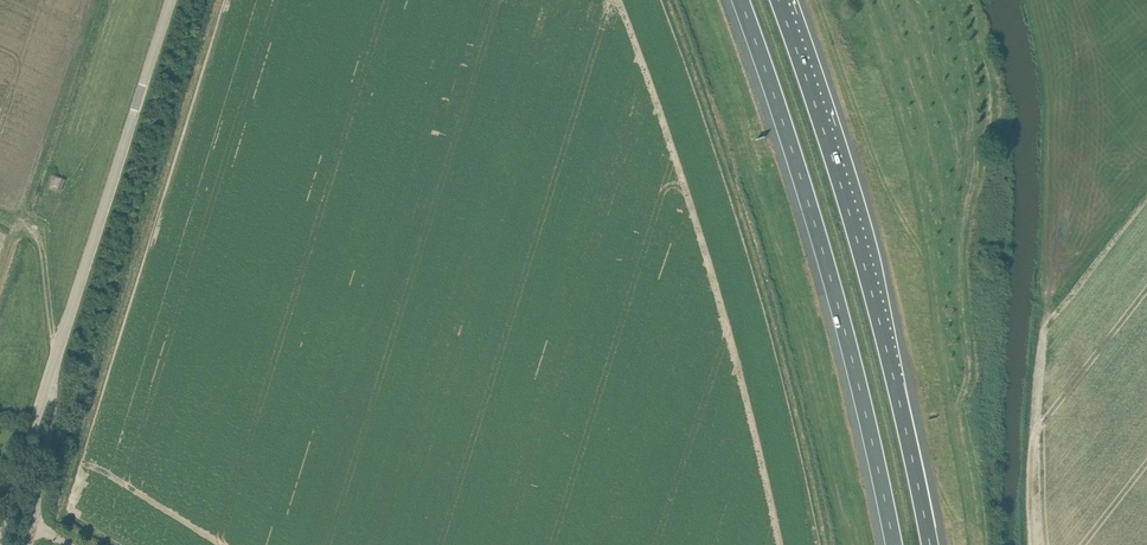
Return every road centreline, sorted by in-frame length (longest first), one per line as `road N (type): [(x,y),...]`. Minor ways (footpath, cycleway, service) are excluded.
road 1 (motorway): [(929,544),(868,277),(777,0)]
road 2 (motorway): [(741,0),(835,294),(893,544)]
road 3 (unclassified): [(51,369),(170,0)]
road 4 (unclassified): [(28,544),(51,369)]
road 5 (unclassified): [(0,535),(51,369)]

